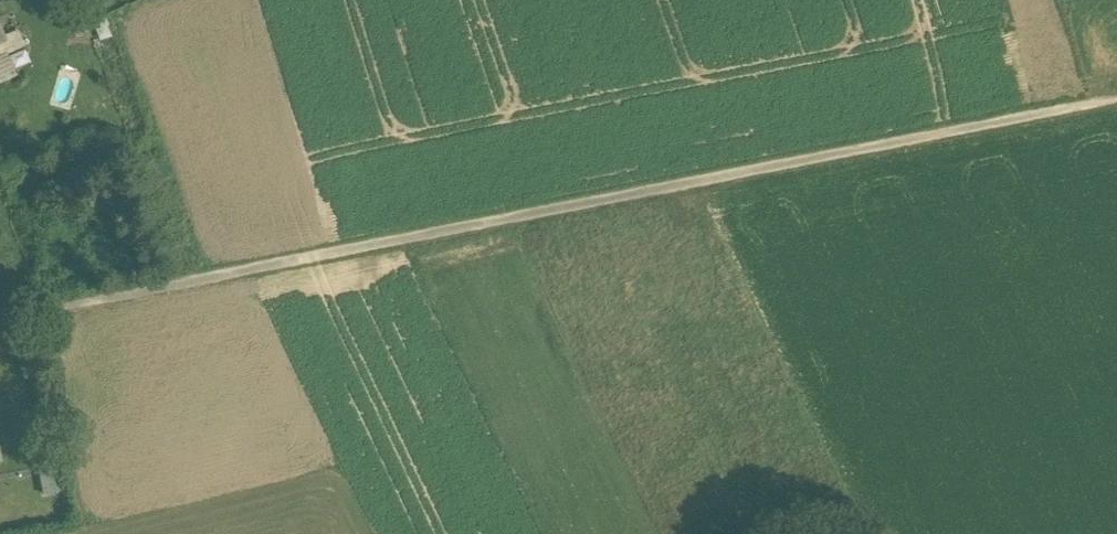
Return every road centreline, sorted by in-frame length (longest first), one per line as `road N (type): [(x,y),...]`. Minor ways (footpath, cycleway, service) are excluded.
road 1 (track): [(1092,105),(173,285)]

